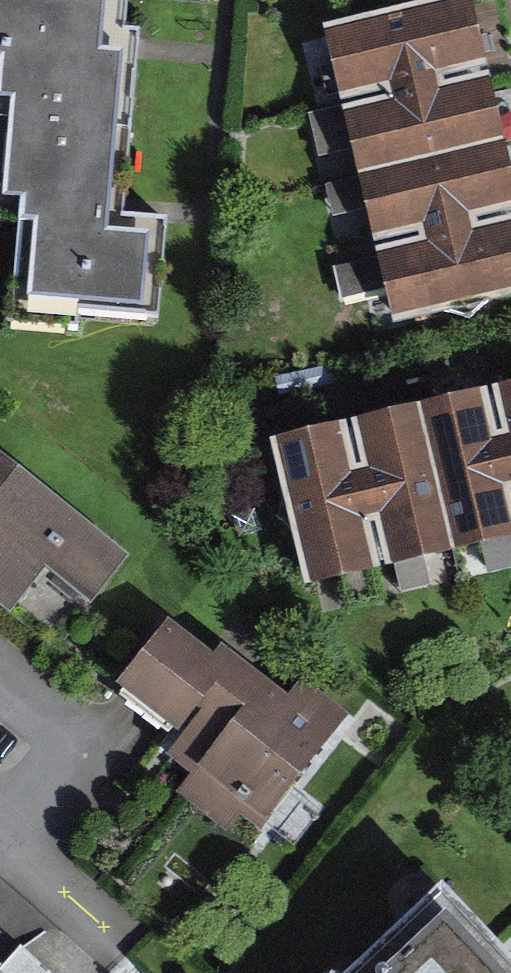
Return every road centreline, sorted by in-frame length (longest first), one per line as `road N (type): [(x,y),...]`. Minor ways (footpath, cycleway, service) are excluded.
road 1 (residential): [(0,851),(119,961)]

